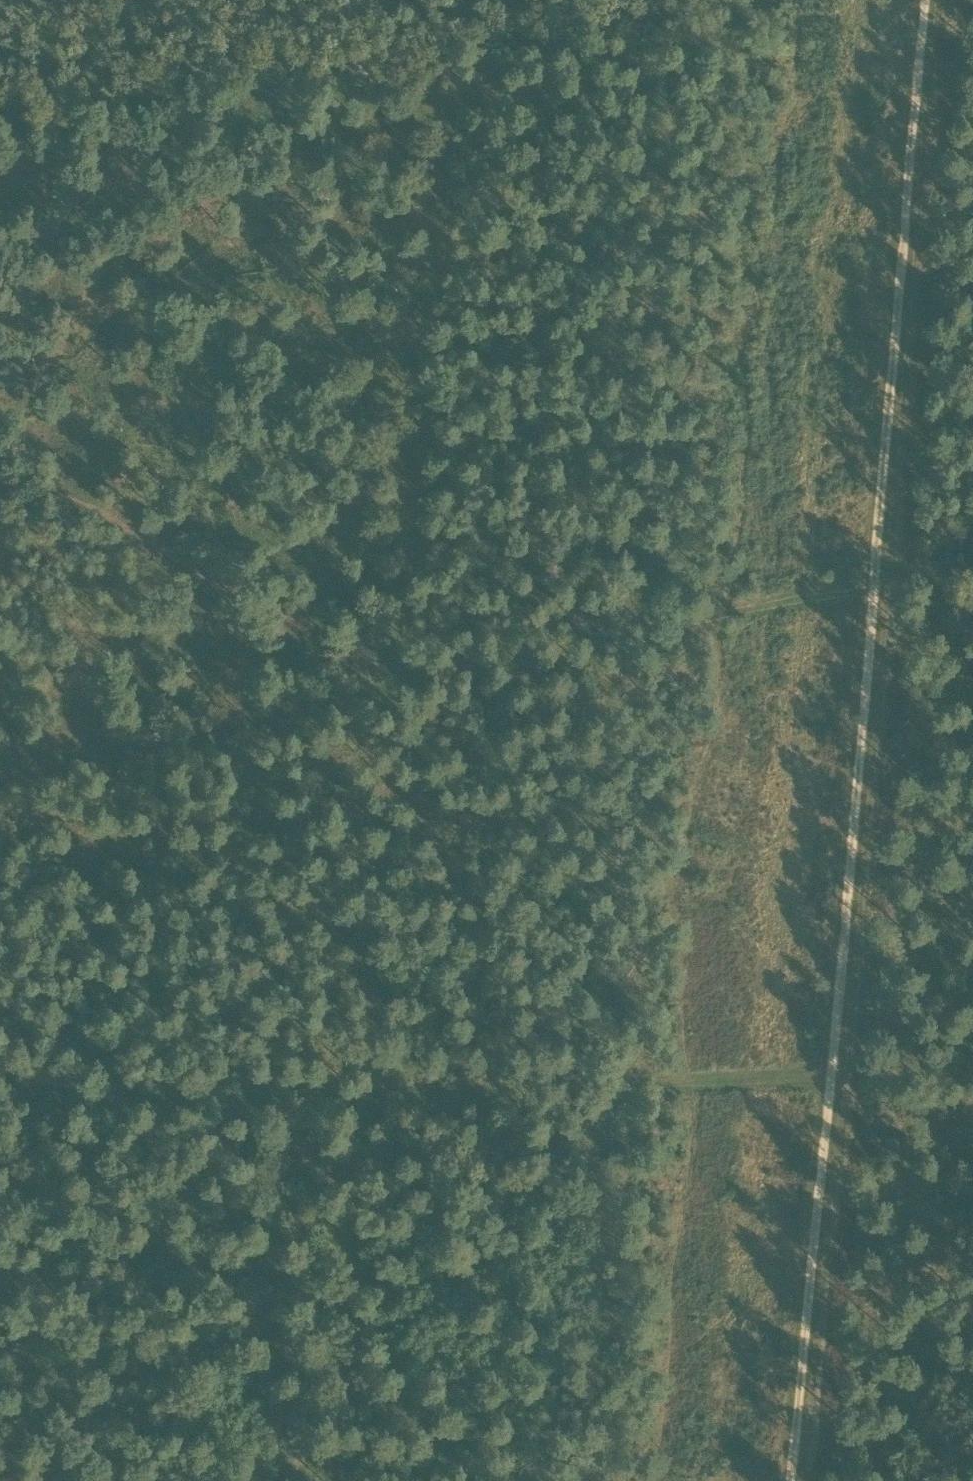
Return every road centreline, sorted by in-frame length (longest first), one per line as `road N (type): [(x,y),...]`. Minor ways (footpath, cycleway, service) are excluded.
road 1 (track): [(881,579),(790,1480)]
road 2 (track): [(333,1480),(361,1107),(0,1122)]
road 3 (track): [(881,579),(934,0)]
road 4 (track): [(0,464),(47,456),(121,485),(401,636),(397,688)]

